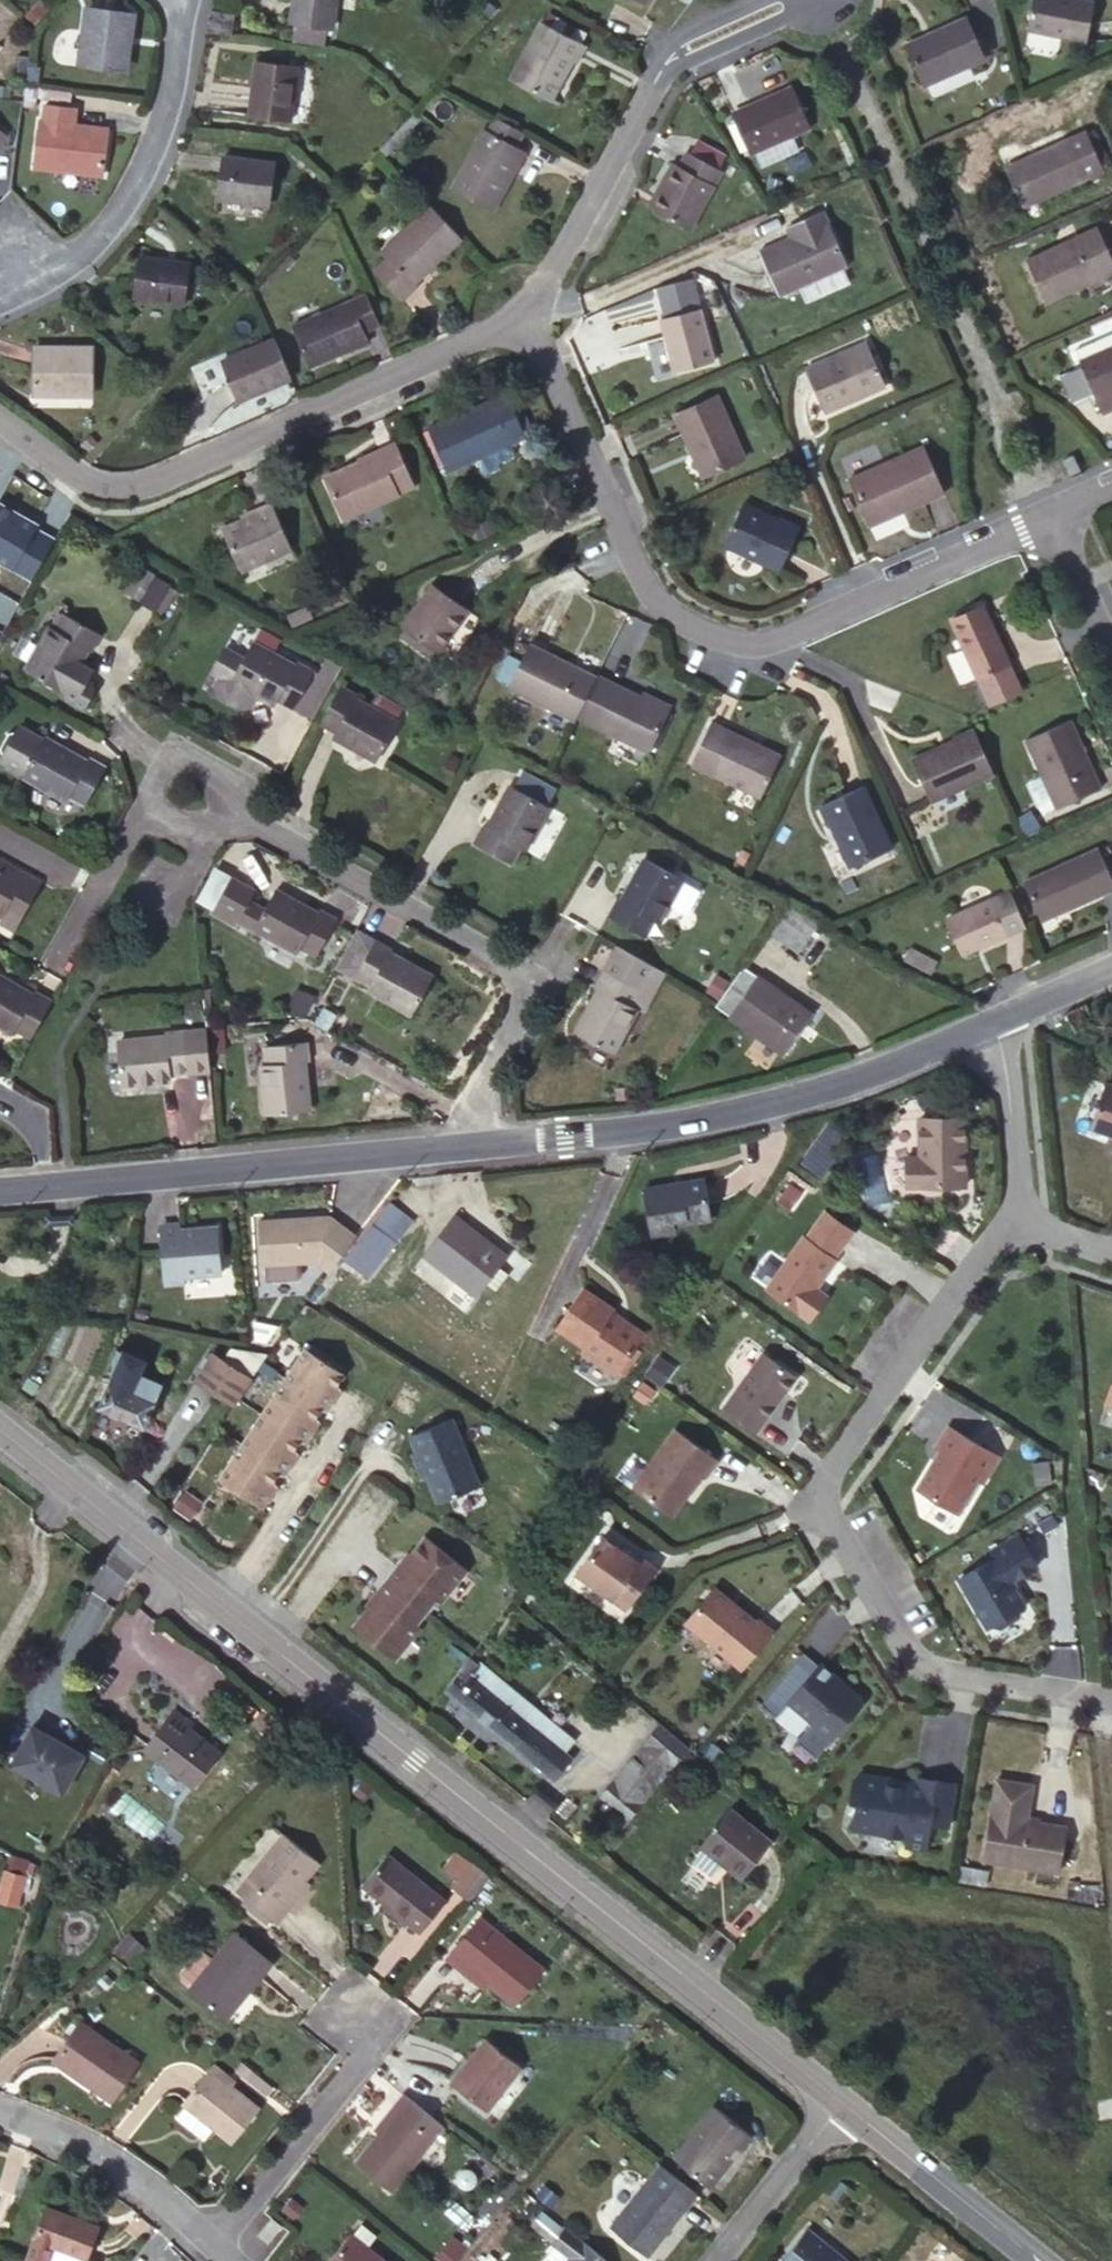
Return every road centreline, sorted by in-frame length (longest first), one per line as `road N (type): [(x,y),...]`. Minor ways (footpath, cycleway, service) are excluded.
road 1 (secondary): [(0,1431),(842,2102)]
road 2 (residential): [(520,318),(648,597),(690,628),(746,640),(808,623),(1054,516)]
road 3 (residential): [(1016,1216),(829,1472),(822,1500),(901,1636),(930,1669),(1111,1697)]
road 4 (residential): [(0,424),(99,499),(520,318)]
road 5 (residential): [(483,1139),(711,1111),(807,1088),(993,1021)]
road 6 (residential): [(483,1139),(475,1082),(529,969),(239,819)]
road 7 (residential): [(0,1187),(483,1139)]
road 8 (residential): [(803,0),(664,54),(520,318)]
road 9 (residential): [(171,0),(167,106),(123,201),(77,251),(0,274)]
road 10 (residential): [(201,2232),(372,2030)]
road 11 (secondary): [(842,2102),(1041,2260)]
road 12 (residential): [(201,2232),(145,2180),(51,2128),(0,2112)]
road 13 (residential): [(842,2102),(717,2260)]
road 14 (residential): [(993,1021),(1007,1070),(1016,1216)]
road 15 (residential): [(239,819),(226,785),(173,755),(145,807)]
road 16 (residential): [(1054,516),(1111,649)]
road 17 (residential): [(205,825),(178,887),(139,892),(109,873)]
road 18 (residential): [(993,1021),(1111,971)]

